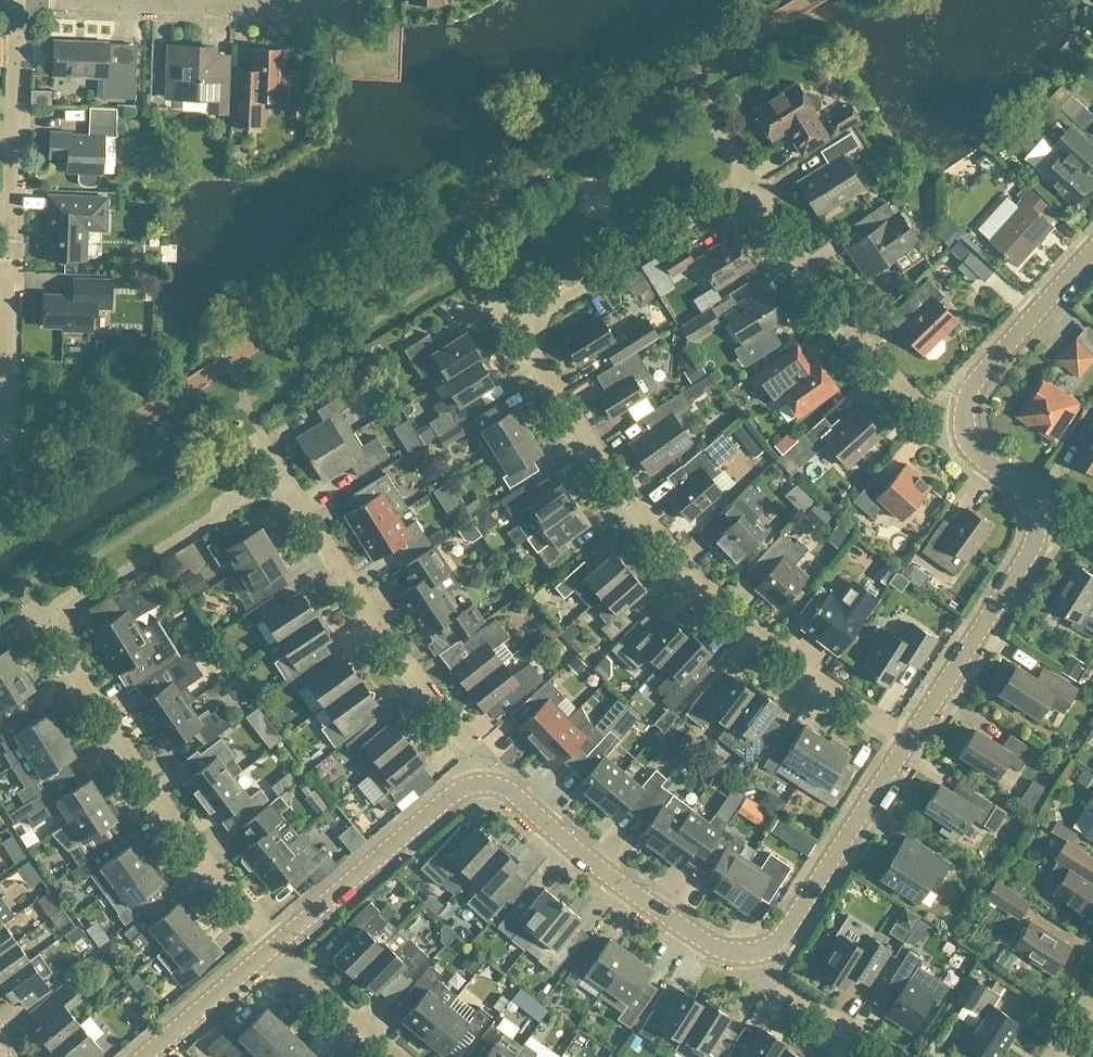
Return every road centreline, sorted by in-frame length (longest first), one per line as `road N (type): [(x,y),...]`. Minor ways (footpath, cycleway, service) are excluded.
road 1 (residential): [(286,491),(259,490),(64,606),(49,630),(182,840),(273,951)]
road 2 (residential): [(905,744),(750,632),(688,569),(612,484),(512,327)]
road 3 (residential): [(0,444),(17,0)]
road 4 (residential): [(484,787),(478,761),(390,648),(286,491)]
road 5 (residential): [(962,424),(927,414),(870,361),(750,183)]
road 6 (tertiary): [(752,956),(698,942),(578,857),(503,791),(484,787)]
road 7 (unclassified): [(18,0),(297,10),(330,0)]
road 8 (residential): [(512,327),(750,183)]
road 9 (tertiary): [(484,787),(449,798),(273,951)]
road 10 (tertiary): [(905,744),(780,940),(752,956)]
road 11 (tertiary): [(1037,522),(1030,549),(905,744)]
road 12 (tertiary): [(1092,251),(982,374),(962,424)]
road 13 (tertiary): [(273,951),(147,1056)]
road 14 (residential): [(752,956),(776,991),(878,1056)]
road 15 (residential): [(386,1056),(273,951)]
road 16 (tertiary): [(962,424),(966,446),(1029,504),(1037,522)]

